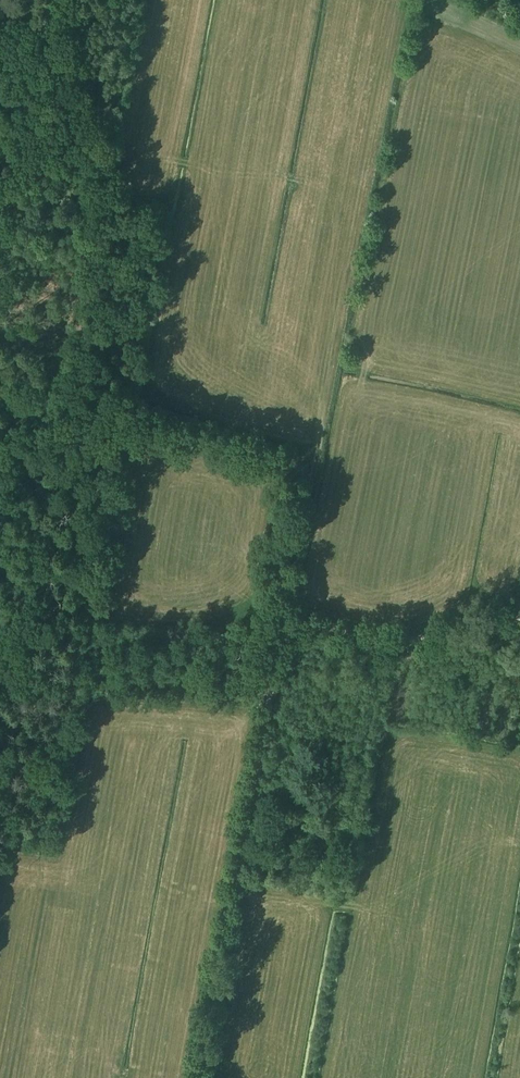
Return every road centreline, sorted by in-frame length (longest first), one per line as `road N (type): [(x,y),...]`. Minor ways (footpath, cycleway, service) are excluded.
road 1 (track): [(197,1077),(282,618)]
road 2 (track): [(282,618),(398,638),(507,613),(519,621)]

